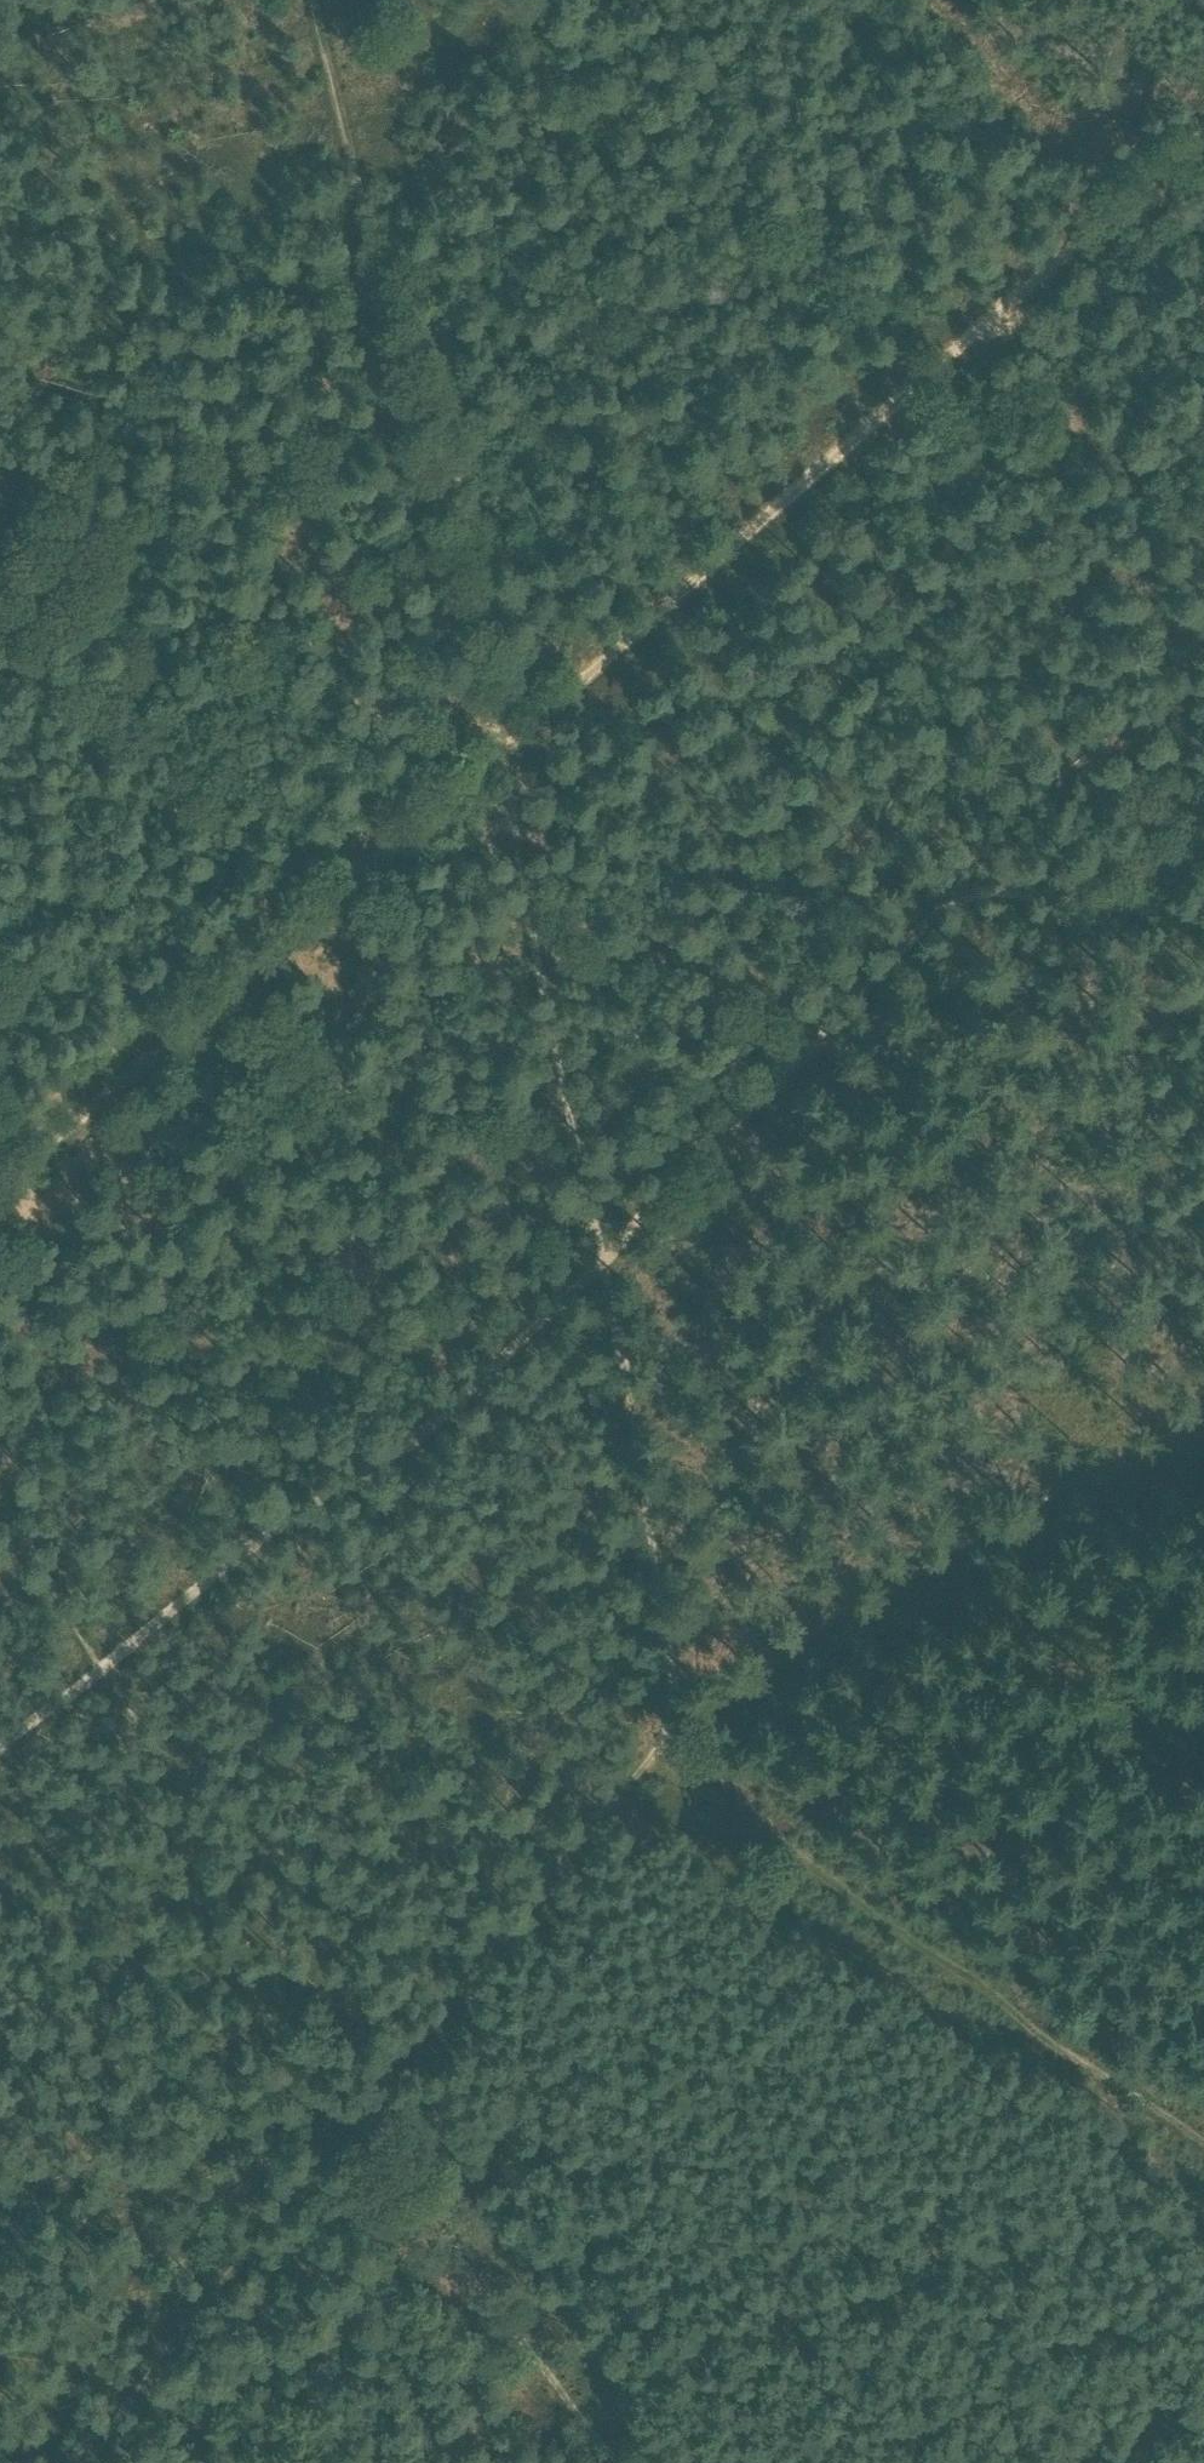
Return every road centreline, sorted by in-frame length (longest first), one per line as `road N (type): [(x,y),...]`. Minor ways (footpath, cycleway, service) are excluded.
road 1 (track): [(307,0),(500,759),(683,1707)]
road 2 (track): [(1203,133),(500,759),(0,1185)]
road 3 (track): [(1203,907),(999,886),(958,896),(917,925),(599,1261),(403,1447),(284,1521),(0,1747)]
road 4 (track): [(0,1496),(99,1669),(196,1801),(380,2080)]
road 5 (track): [(653,1743),(1203,2145)]
road 6 (track): [(1203,1411),(683,1707)]
road 7 (track): [(683,1707),(356,2108)]
road 8 (track): [(356,2108),(82,2462)]
road 9 (track): [(356,2108),(620,2462)]

